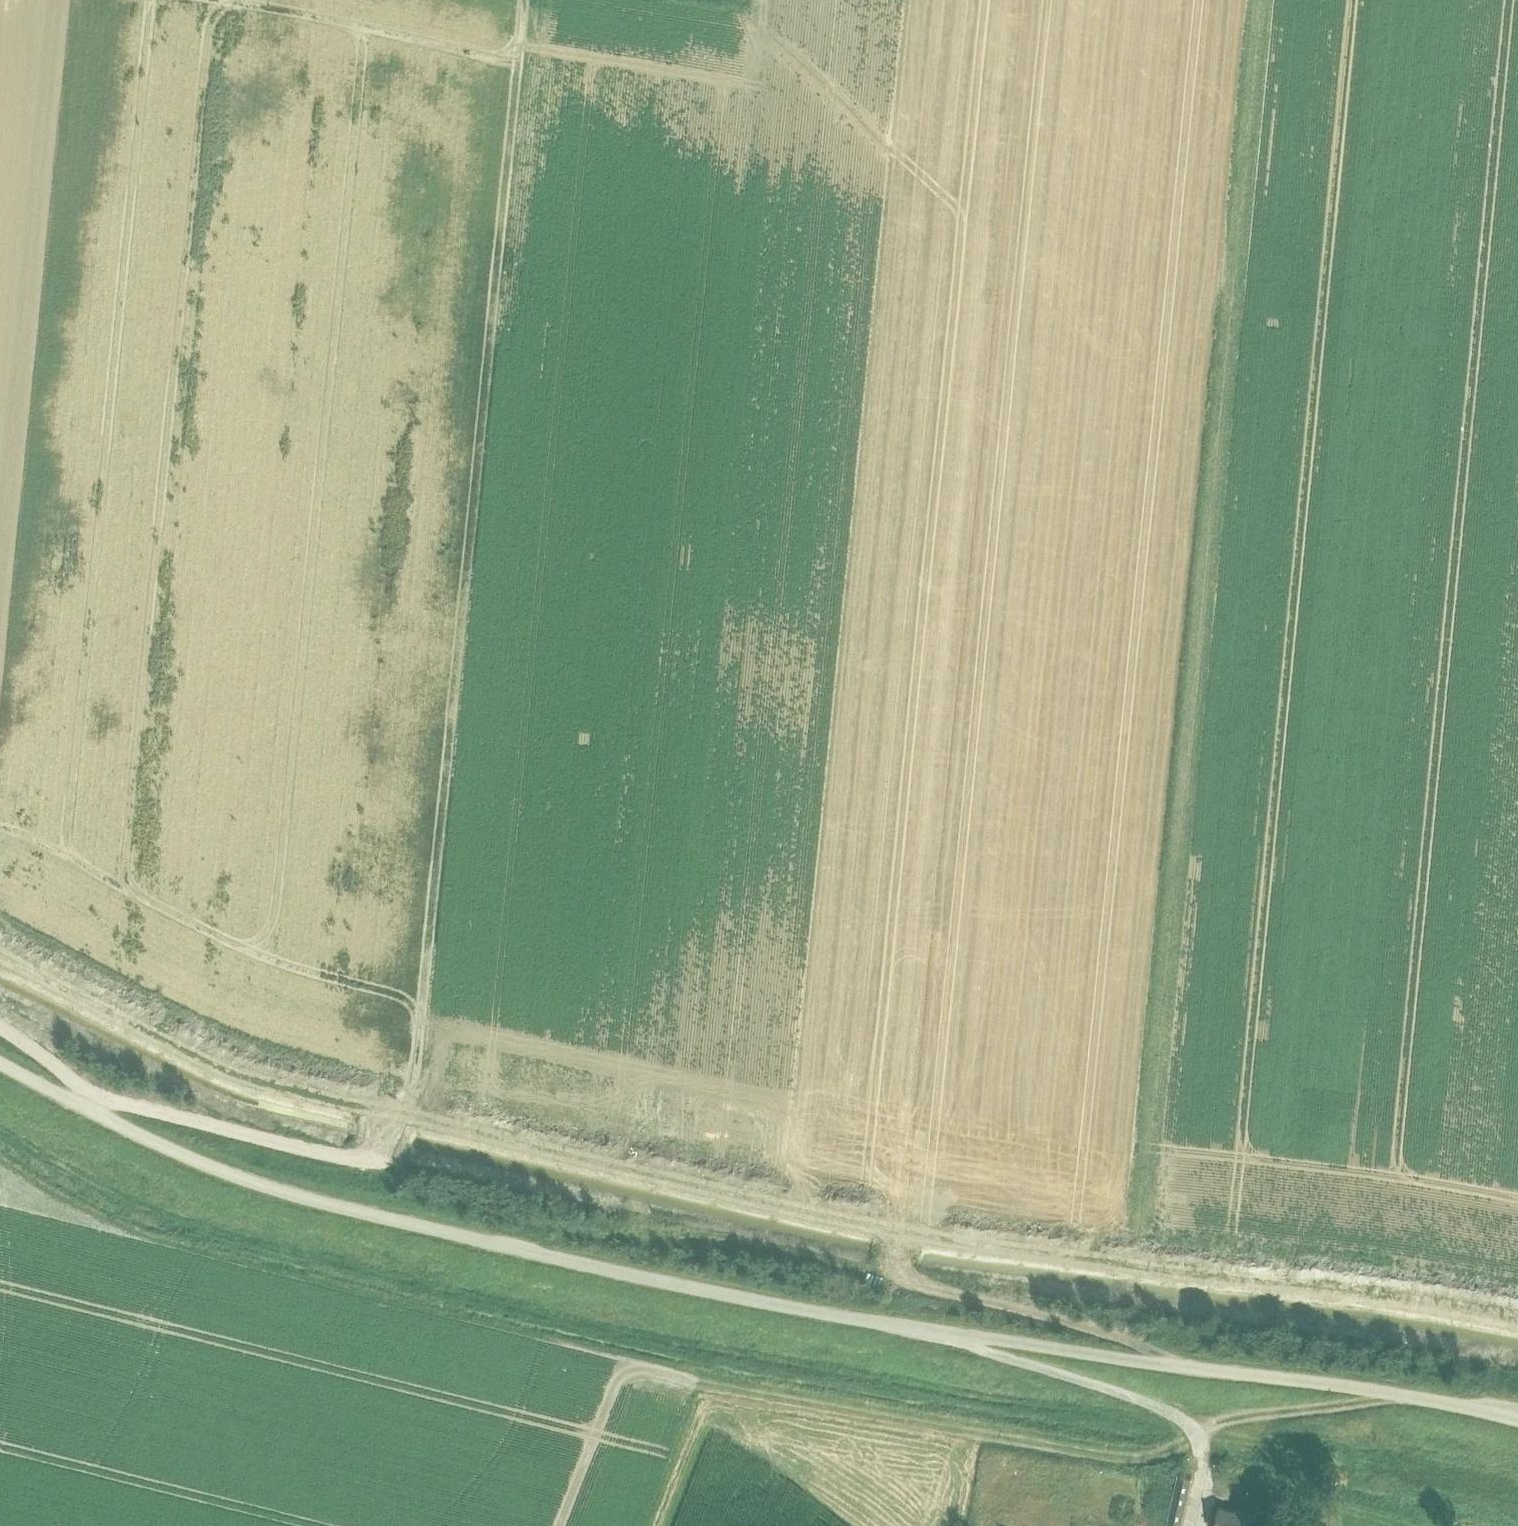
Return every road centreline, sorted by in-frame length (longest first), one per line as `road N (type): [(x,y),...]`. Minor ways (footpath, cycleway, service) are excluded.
road 1 (unclassified): [(1514,1417),(755,1302),(496,1243),(206,1167),(0,1063)]

